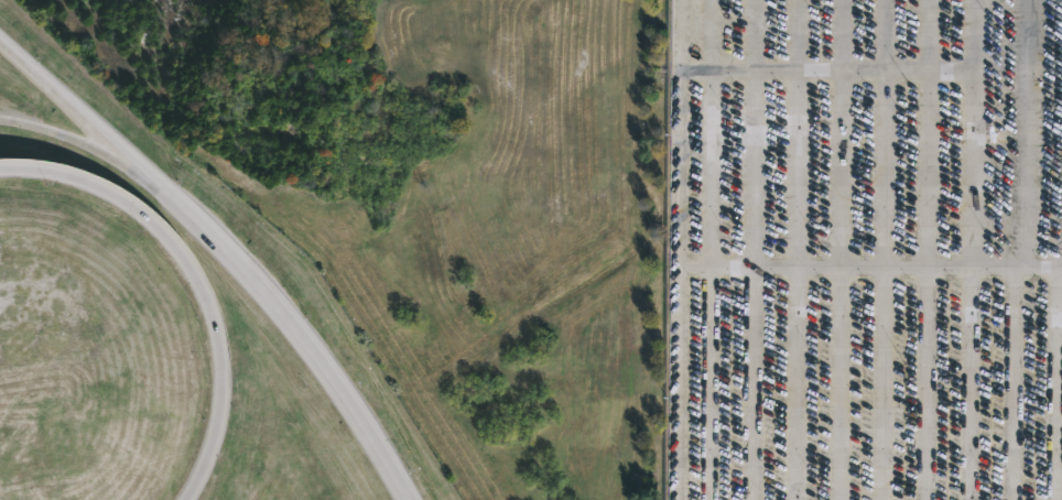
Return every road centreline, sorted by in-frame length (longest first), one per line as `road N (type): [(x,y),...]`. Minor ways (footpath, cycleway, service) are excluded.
road 1 (motorway): [(0,167),(62,173),(98,186),(154,224),(194,274),(216,327),(221,388),(208,454),(184,499)]
road 2 (motorway): [(406,499),(277,308),(144,174)]
road 3 (motorway): [(94,130),(0,44)]

